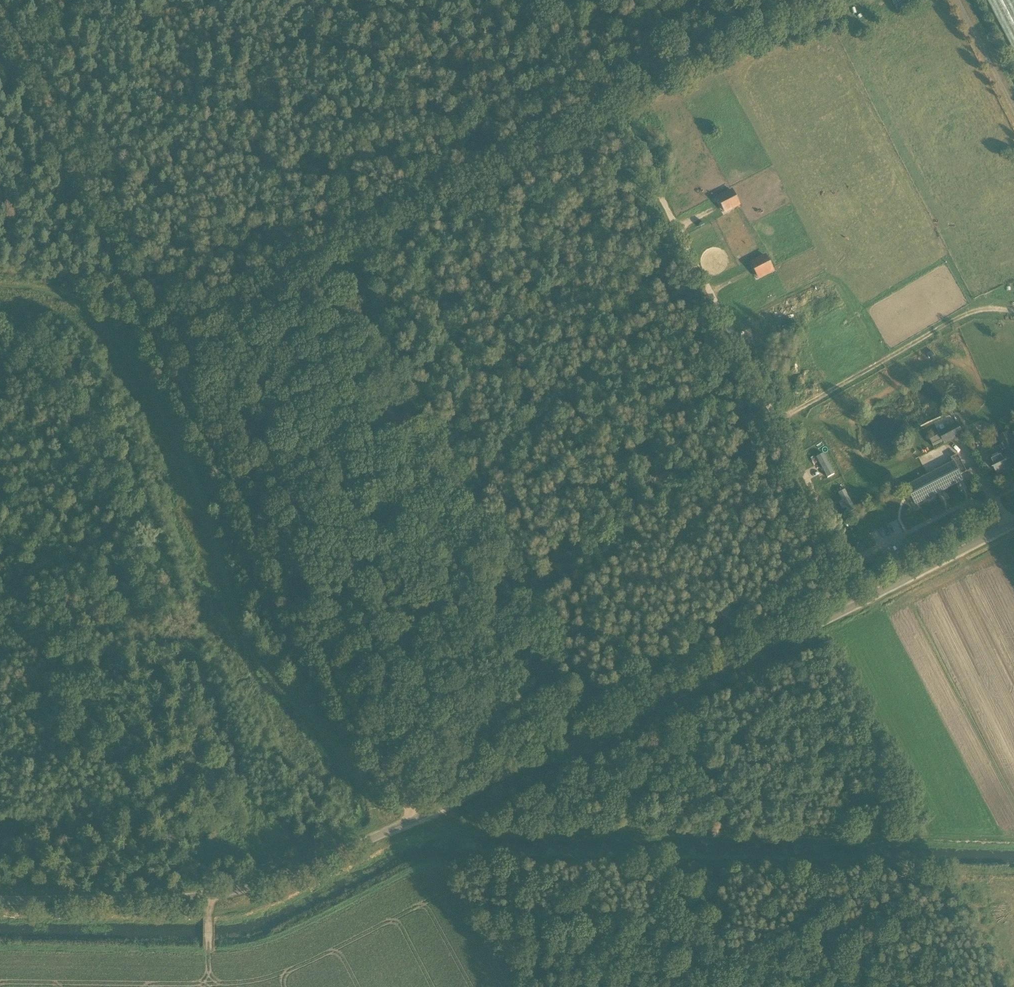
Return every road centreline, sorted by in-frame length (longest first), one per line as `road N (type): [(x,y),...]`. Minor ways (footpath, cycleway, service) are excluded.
road 1 (unclassified): [(0,899),(206,893),(280,872),(687,693),(1013,525)]
road 2 (track): [(0,287),(27,285),(68,297),(125,348),(192,475),(216,568),(361,782),(379,831)]
road 3 (track): [(157,340),(598,119),(538,0)]
road 4 (track): [(415,816),(157,340)]
road 5 (track): [(157,340),(0,51)]

